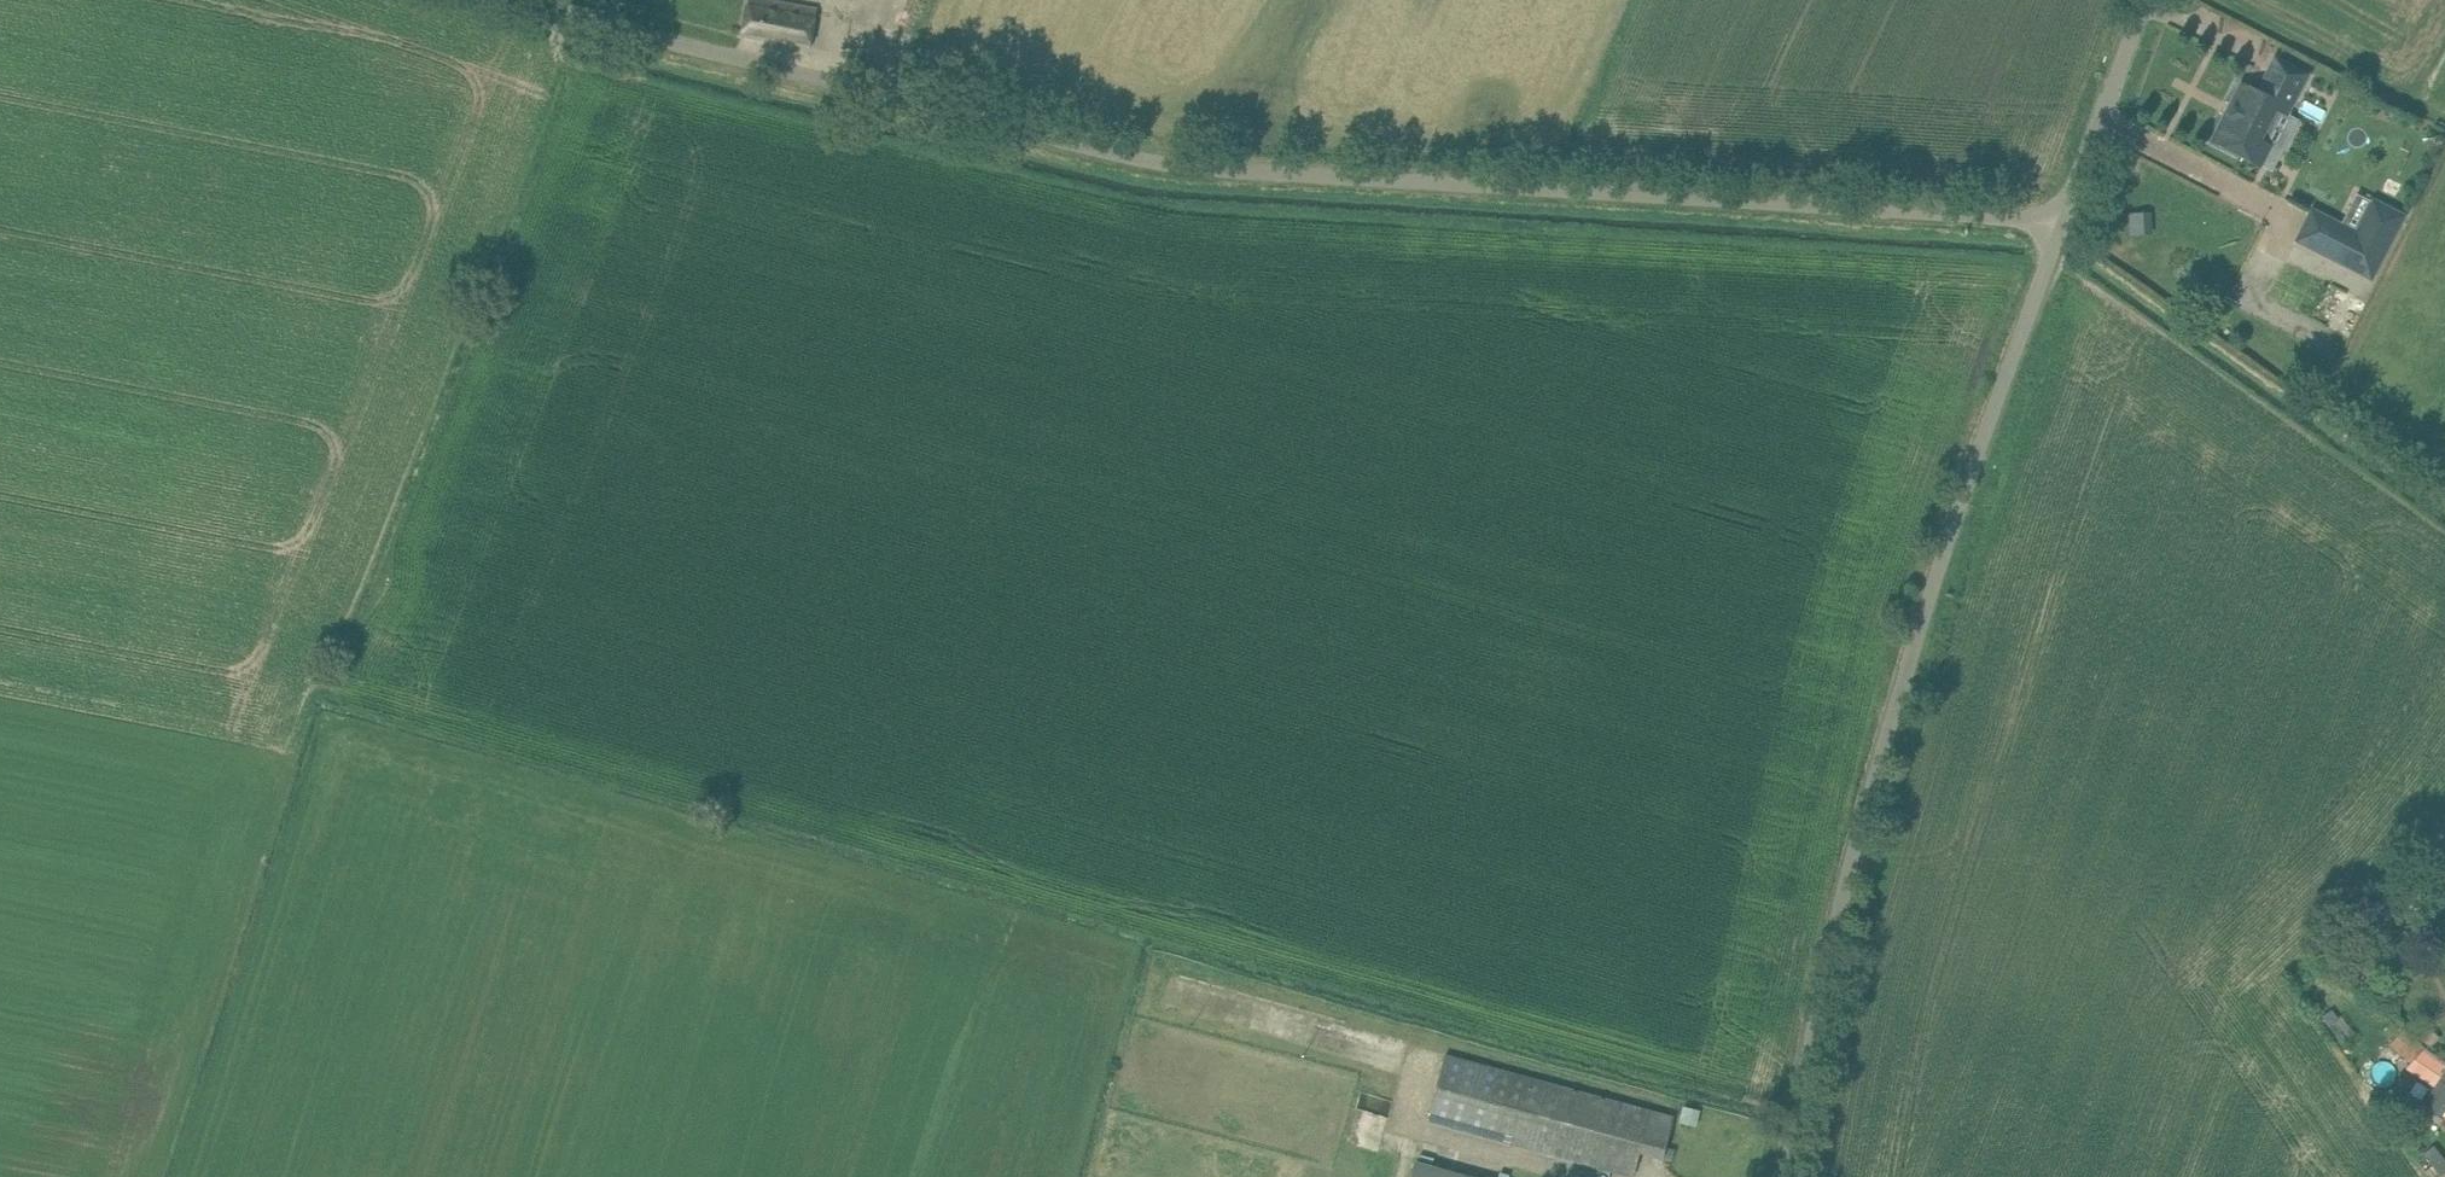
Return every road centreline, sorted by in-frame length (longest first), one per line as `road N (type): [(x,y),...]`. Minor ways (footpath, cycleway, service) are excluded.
road 1 (unclassified): [(2059,217),(1220,167),(1108,152),(534,0)]
road 2 (tertiary): [(1788,1176),(1848,887),(2059,217)]
road 3 (tertiary): [(2059,217),(2142,0)]

